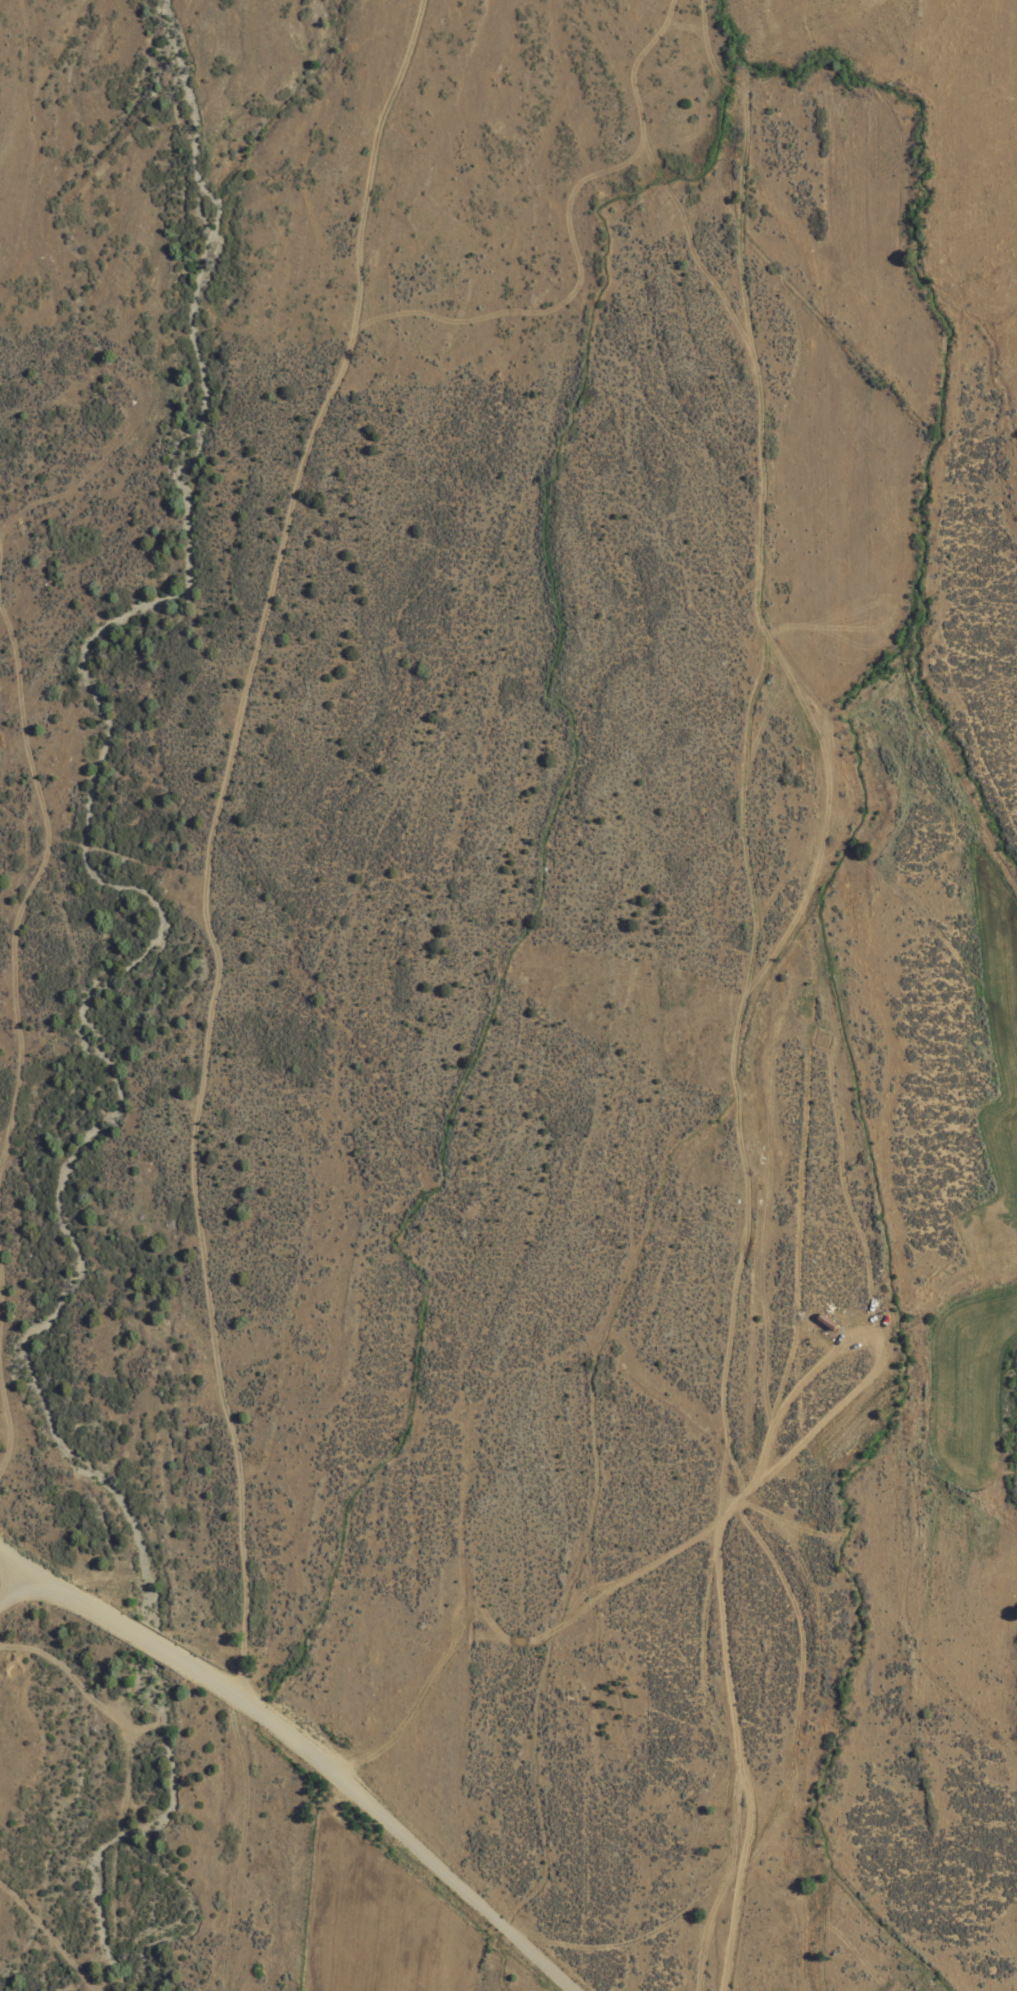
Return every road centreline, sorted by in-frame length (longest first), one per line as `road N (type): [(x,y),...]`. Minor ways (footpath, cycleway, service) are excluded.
road 1 (tertiary): [(576,1990),(256,1703),(166,1642),(58,1597),(0,1556)]
road 2 (track): [(92,1990),(0,1879)]

